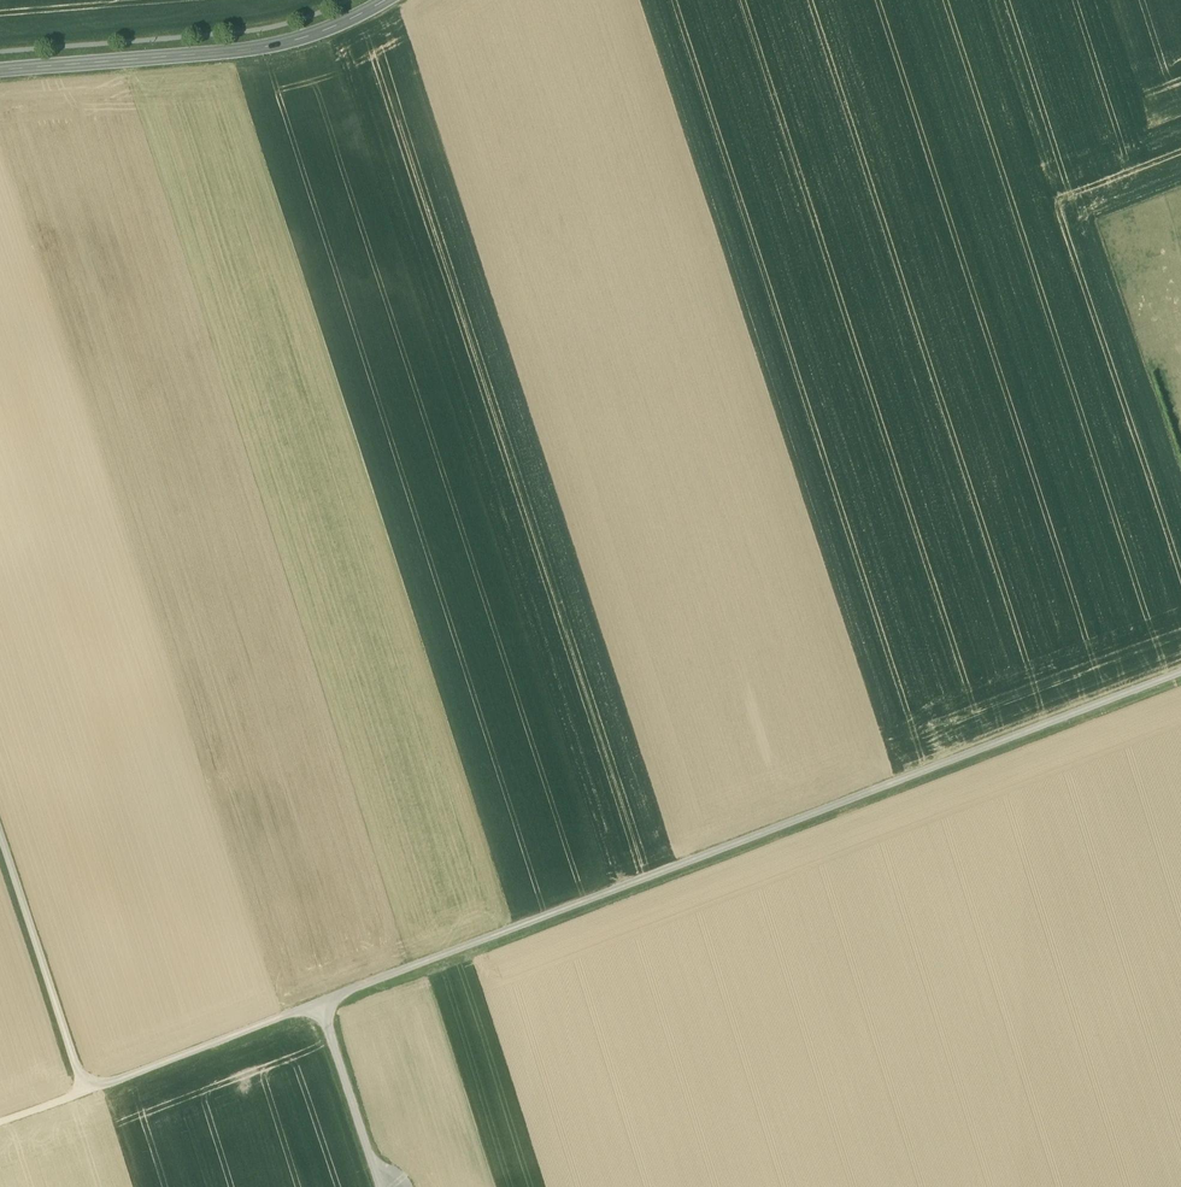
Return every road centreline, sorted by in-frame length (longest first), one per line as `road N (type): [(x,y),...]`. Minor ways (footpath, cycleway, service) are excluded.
road 1 (track): [(317,1004),(1180,673)]
road 2 (tertiary): [(385,0),(322,31),(267,47),(0,70)]
road 3 (track): [(317,1004),(0,1122)]
road 4 (track): [(83,1093),(0,838)]
road 5 (track): [(380,1186),(317,1004)]

